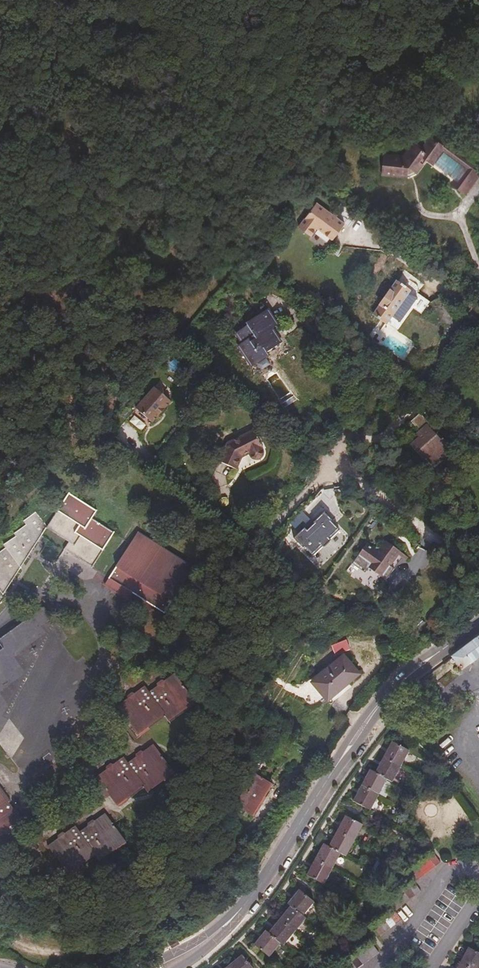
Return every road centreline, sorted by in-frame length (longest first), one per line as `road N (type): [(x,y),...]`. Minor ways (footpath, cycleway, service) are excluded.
road 1 (tertiary): [(478,624),(412,671),(373,711),(253,895),(163,967)]

